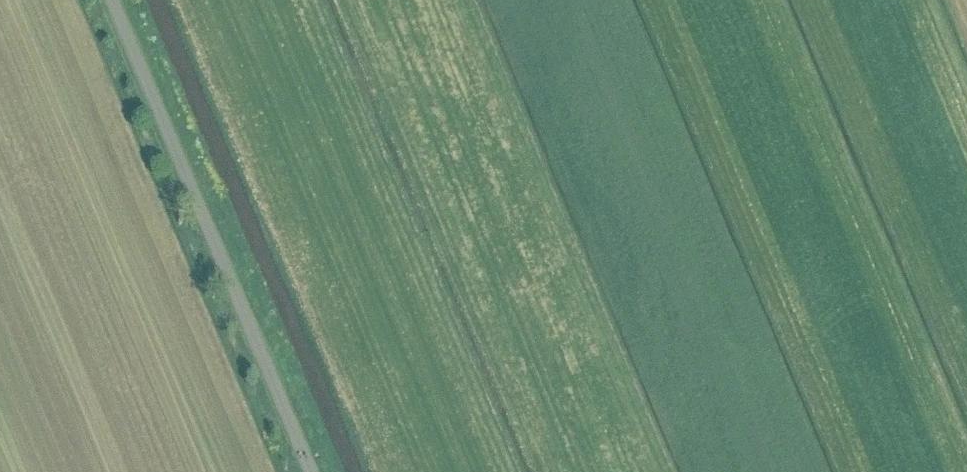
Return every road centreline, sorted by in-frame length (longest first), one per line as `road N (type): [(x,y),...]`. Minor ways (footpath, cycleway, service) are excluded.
road 1 (unclassified): [(306,471),(108,0)]

